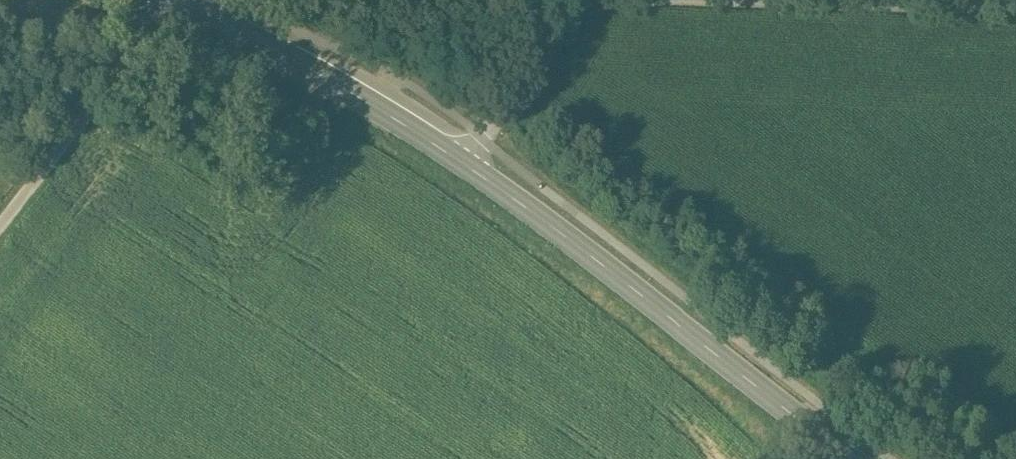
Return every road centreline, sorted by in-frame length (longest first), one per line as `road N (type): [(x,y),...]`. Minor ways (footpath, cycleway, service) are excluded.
road 1 (primary): [(844,458),(463,164)]
road 2 (unclassified): [(573,4),(1015,7)]
road 3 (primary): [(463,164),(299,61),(180,4)]
road 4 (unclassified): [(0,231),(180,4)]
road 5 (unclassified): [(463,164),(573,4)]

